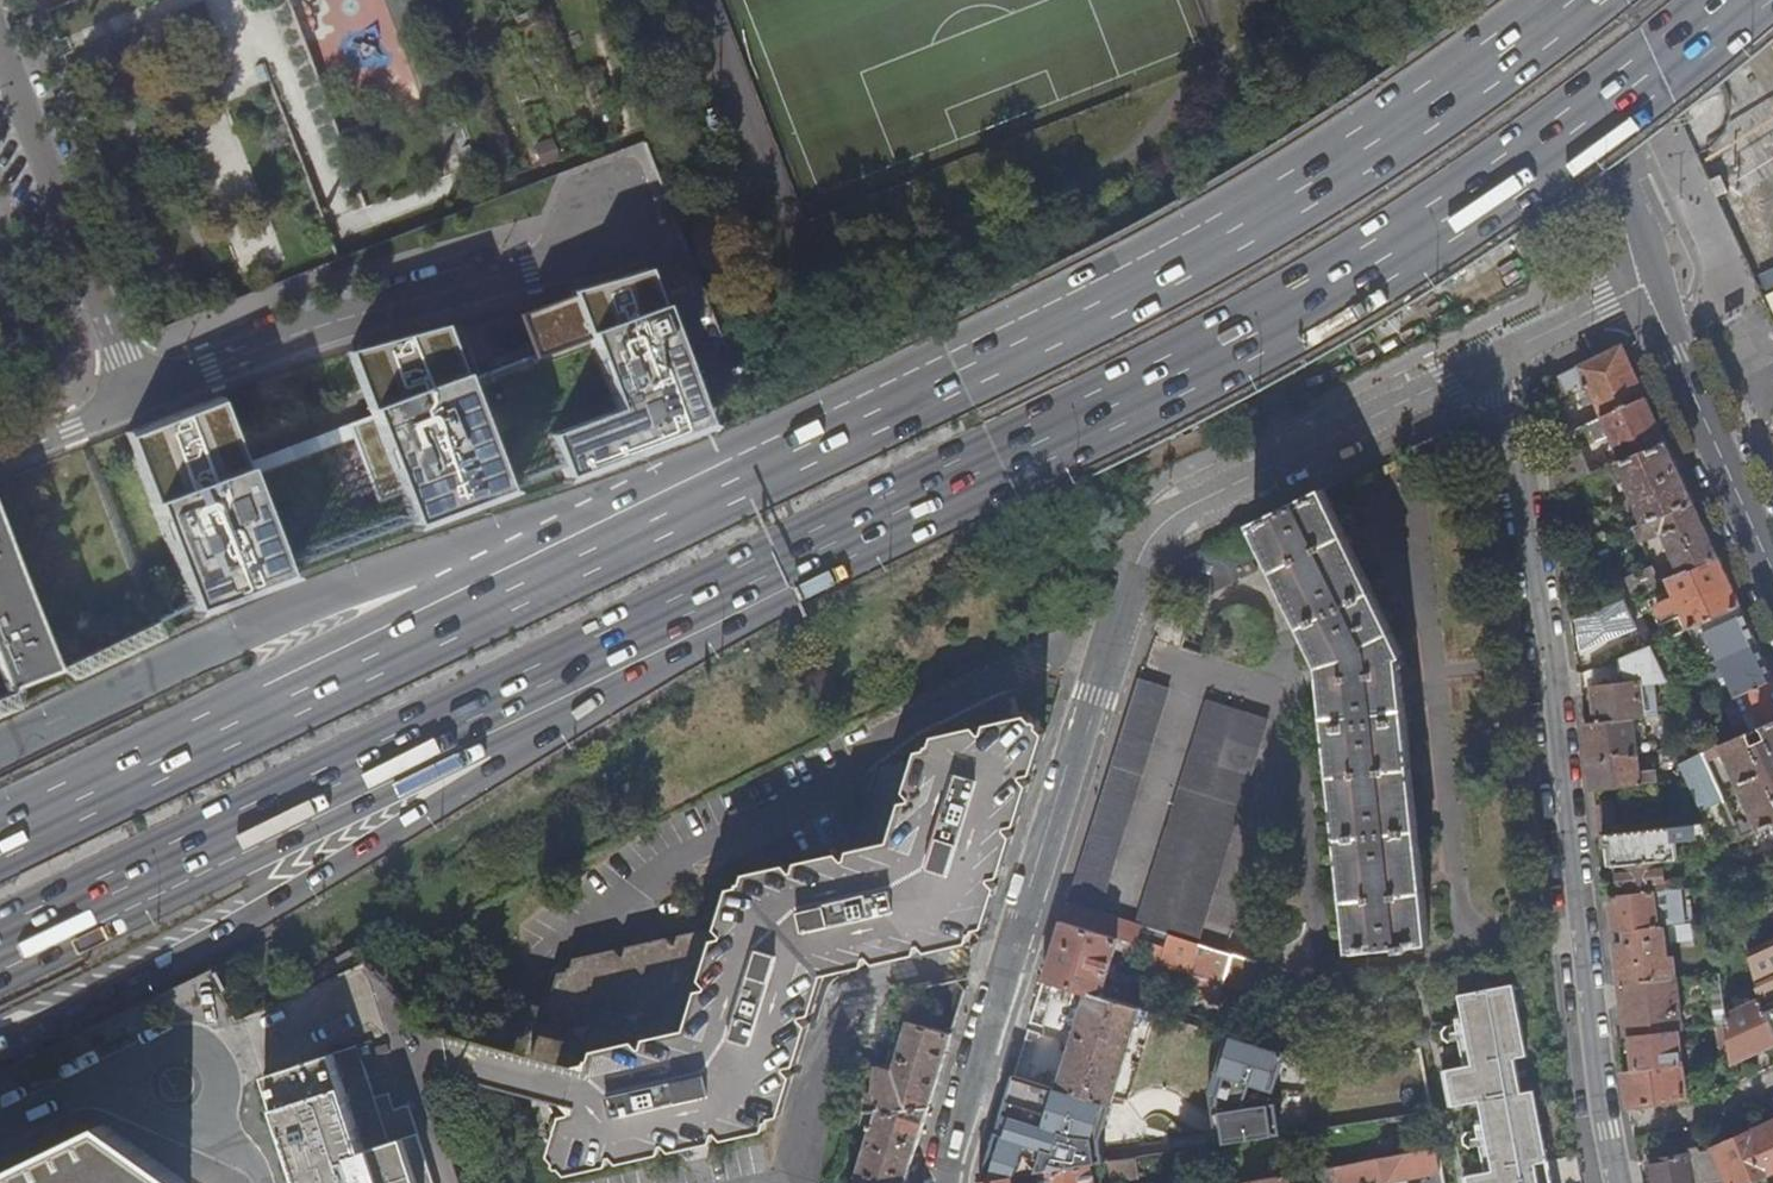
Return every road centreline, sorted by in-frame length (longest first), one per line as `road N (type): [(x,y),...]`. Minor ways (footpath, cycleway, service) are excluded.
road 1 (trunk): [(779,569),(1343,277),(1522,165),(1735,0)]
road 2 (residential): [(1506,352),(1246,470),(1196,496),(1149,535),(1124,585),(944,1182)]
road 3 (trunk): [(1571,0),(1285,201),(691,503)]
road 4 (trunk): [(0,1041),(320,874),(779,569)]
road 5 (trunk): [(0,943),(779,569)]
road 6 (residential): [(1601,1127),(1506,352)]
road 7 (trunk): [(691,503),(0,834)]
road 8 (trunk): [(691,503),(269,612),(0,743)]
road 9 (residential): [(140,401),(323,326),(619,237)]
road 10 (residential): [(140,401),(0,41)]
road 11 (tertiary): [(1531,0),(1626,205),(1646,287)]
road 12 (tertiary): [(1646,287),(1772,567)]
road 13 (residential): [(1772,1076),(1693,1110),(1601,1127)]
road 14 (residential): [(0,1132),(147,1066)]
road 15 (residential): [(1646,287),(1506,352)]
road 16 (residential): [(0,458),(140,401)]

